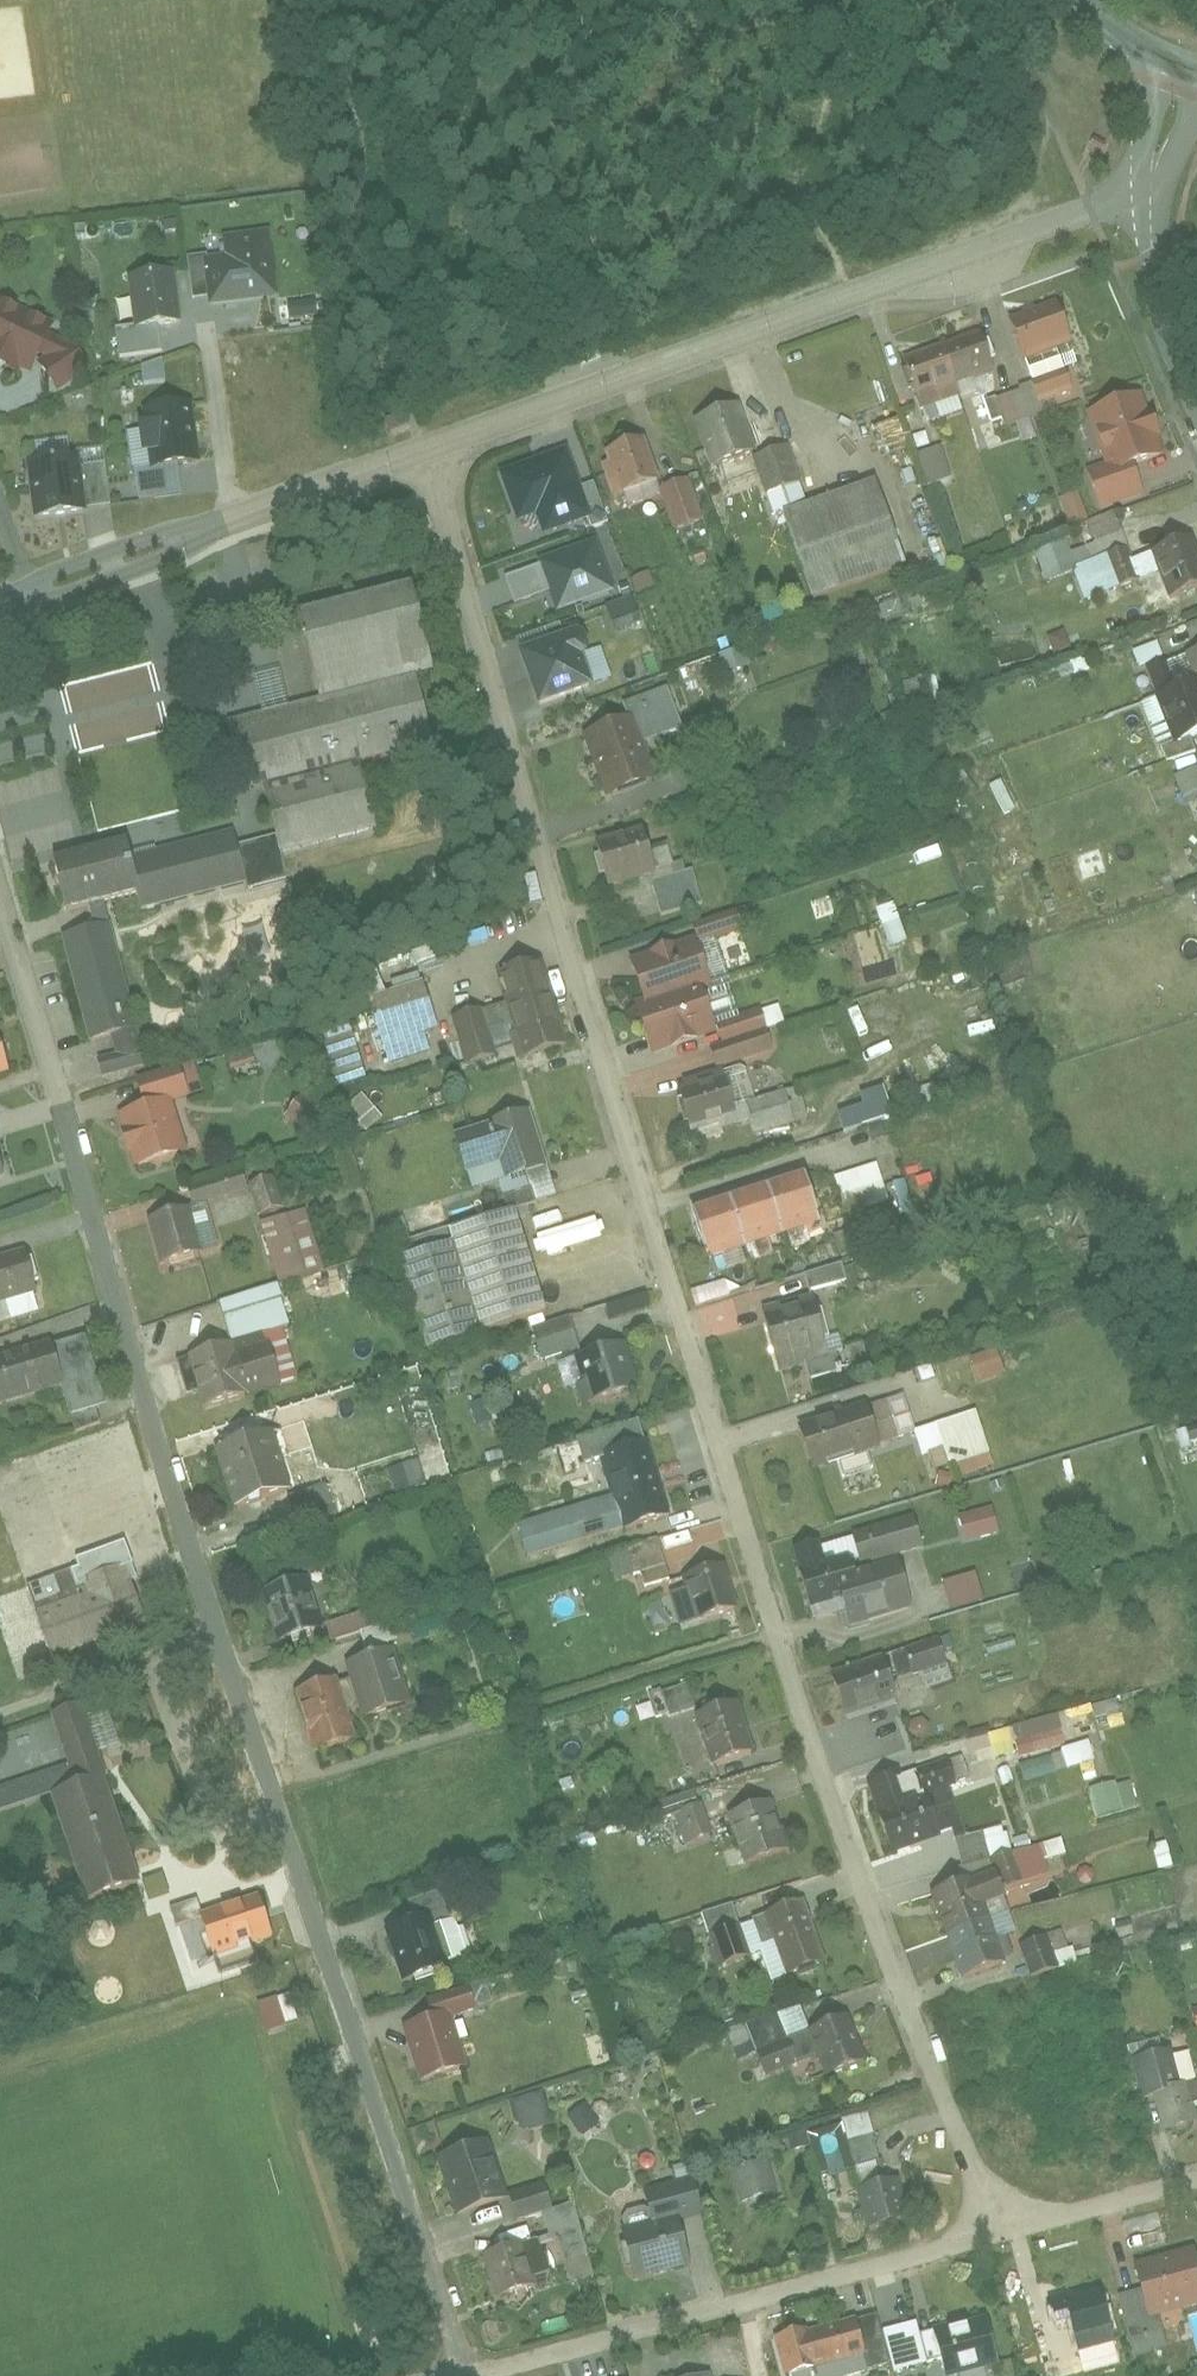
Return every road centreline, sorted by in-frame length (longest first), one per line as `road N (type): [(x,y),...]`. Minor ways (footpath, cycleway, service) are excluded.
road 1 (residential): [(992,2238),(780,1632),(422,451)]
road 2 (residential): [(465,2375),(215,1633),(0,906)]
road 3 (residential): [(422,451),(1129,199)]
road 4 (residential): [(992,2238),(485,2375)]
road 5 (residential): [(0,603),(422,451)]
road 6 (residential): [(1196,406),(1129,199)]
road 7 (residential): [(1196,2182),(992,2238)]
road 8 (residential): [(1129,199),(1195,71)]
road 9 (residential): [(1195,71),(1070,0)]

